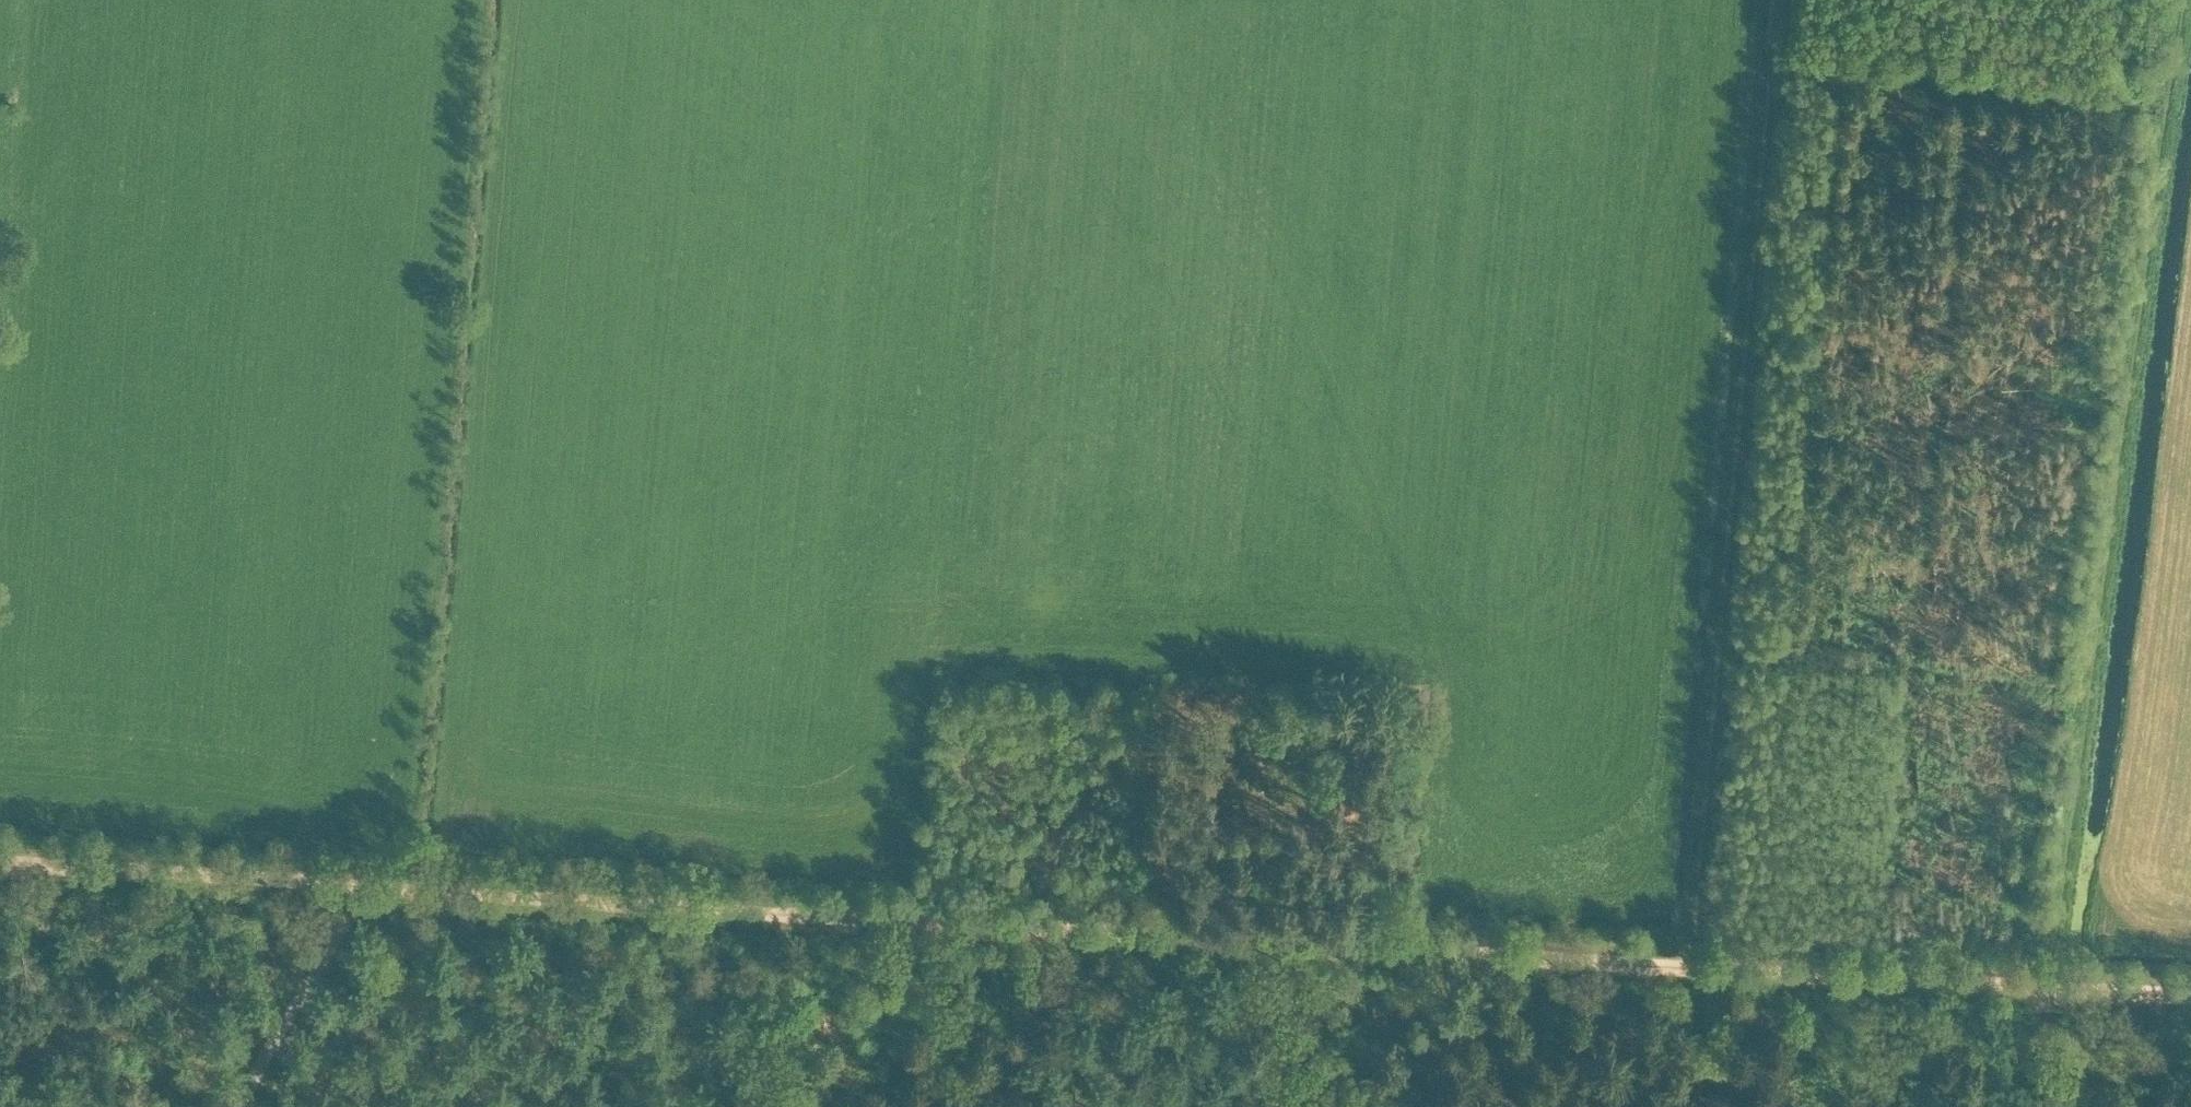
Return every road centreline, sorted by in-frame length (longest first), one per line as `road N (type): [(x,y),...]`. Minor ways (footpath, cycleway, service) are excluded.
road 1 (track): [(2047,981),(0,870)]
road 2 (track): [(351,891),(240,1106)]
road 3 (track): [(2190,989),(2047,981)]

